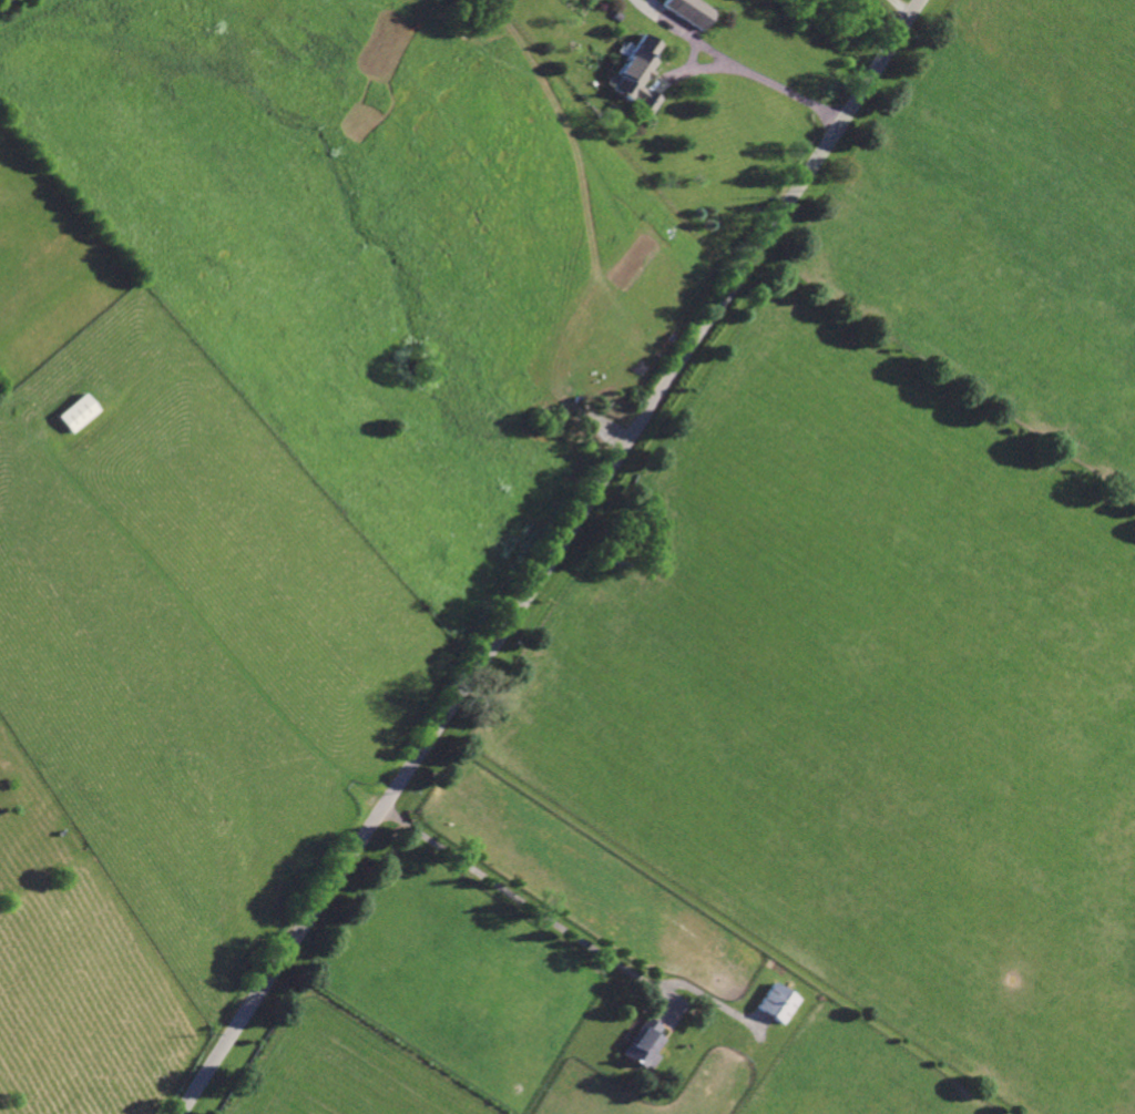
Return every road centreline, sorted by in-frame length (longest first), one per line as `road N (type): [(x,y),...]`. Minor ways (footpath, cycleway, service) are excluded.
road 1 (tertiary): [(180,1113),(921,0)]

